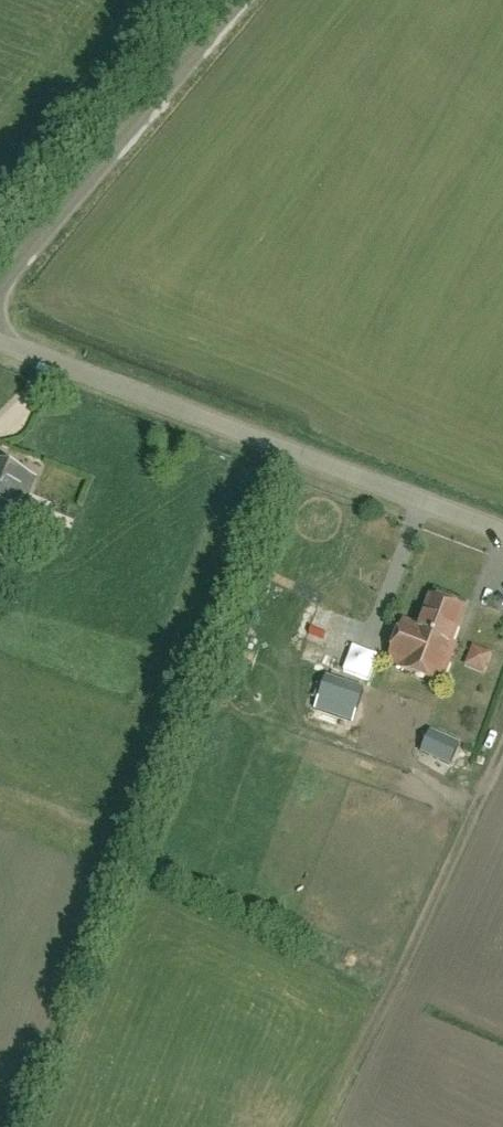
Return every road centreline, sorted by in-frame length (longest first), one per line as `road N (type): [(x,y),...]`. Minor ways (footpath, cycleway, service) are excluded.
road 1 (unclassified): [(502,532),(0,341)]
road 2 (unclassified): [(0,296),(138,104),(231,0)]

